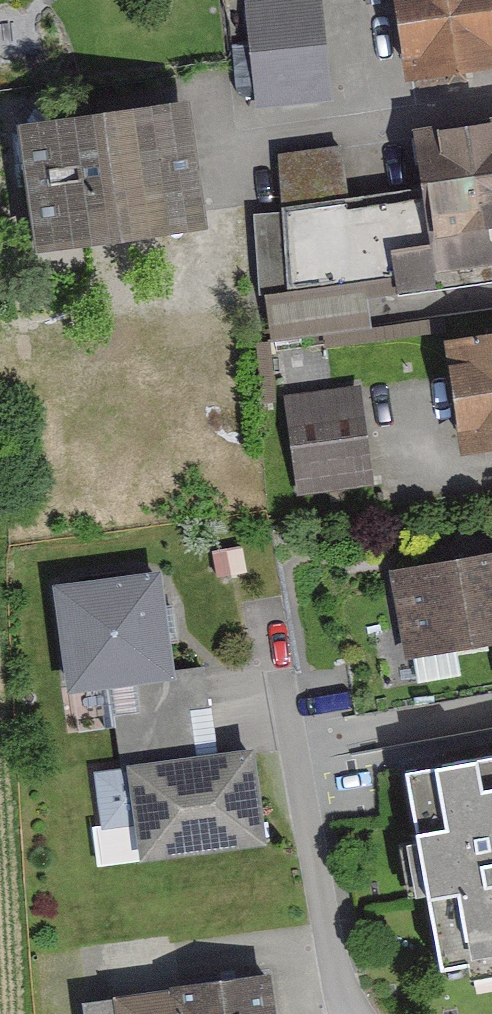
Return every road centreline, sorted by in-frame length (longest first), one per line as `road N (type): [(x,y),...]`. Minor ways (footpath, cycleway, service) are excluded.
road 1 (residential): [(266,623),(348,1013)]

